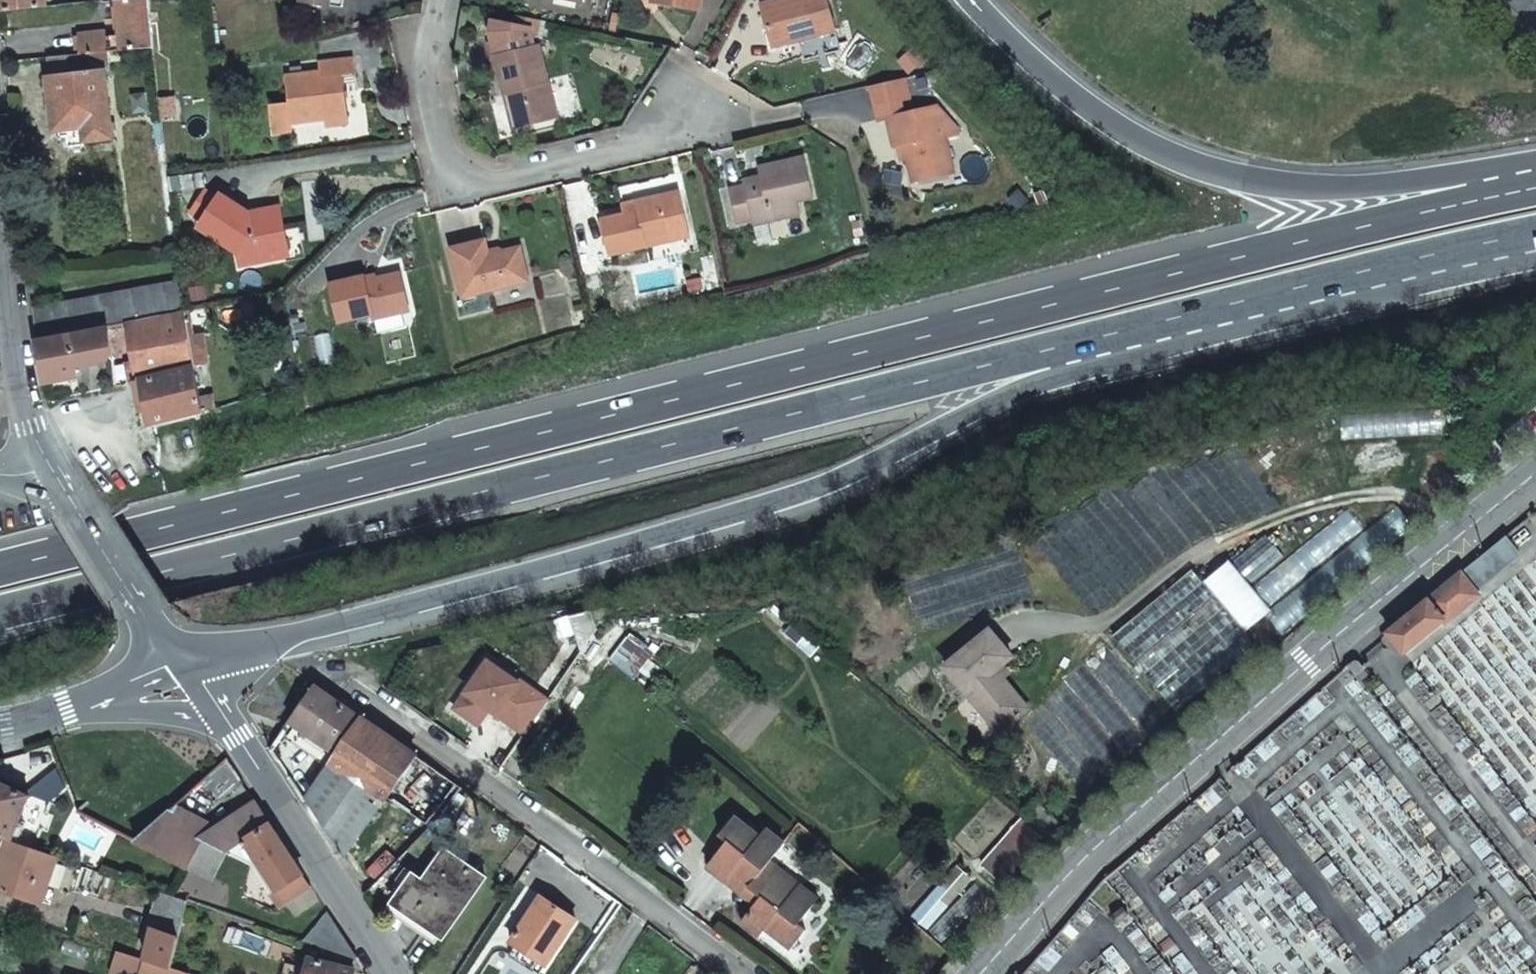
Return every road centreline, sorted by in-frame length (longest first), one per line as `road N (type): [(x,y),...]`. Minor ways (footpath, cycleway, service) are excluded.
road 1 (trunk): [(1535,188),(0,570)]
road 2 (trunk): [(0,615),(1160,324)]
road 3 (trunk): [(179,661),(402,613),(791,500),(1160,324)]
road 4 (residential): [(1535,472),(1167,782),(982,973)]
road 5 (trunk): [(1535,161),(1333,183),(1184,157),(1113,126),(1053,82),(971,0)]
road 6 (residential): [(360,695),(736,973)]
road 7 (residential): [(439,0),(427,63),(435,133),(452,176),(496,182),(649,142),(685,110)]
road 8 (trunk): [(1160,324),(1535,232)]
road 9 (secondary): [(179,661),(394,973)]
road 10 (residential): [(0,249),(19,374),(52,473)]
road 11 (residential): [(179,661),(52,473)]
road 12 (tertiary): [(0,723),(67,708),(179,661)]

